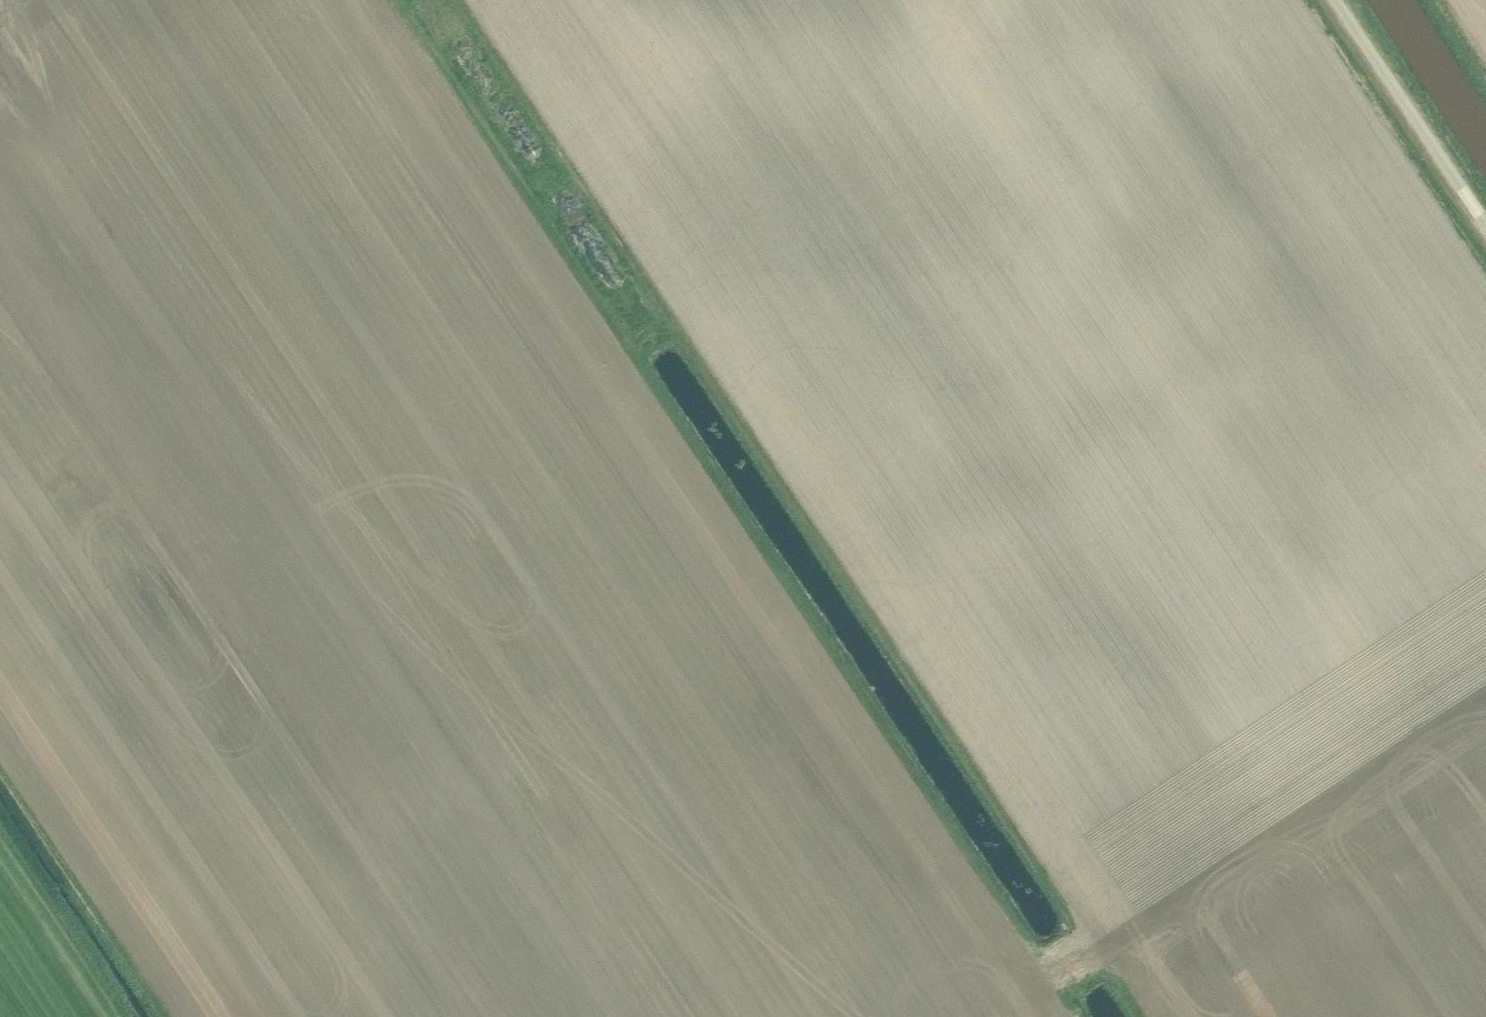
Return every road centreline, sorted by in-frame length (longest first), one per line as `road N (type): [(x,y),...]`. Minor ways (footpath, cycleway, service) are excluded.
road 1 (unclassified): [(1485,227),(1334,0)]

